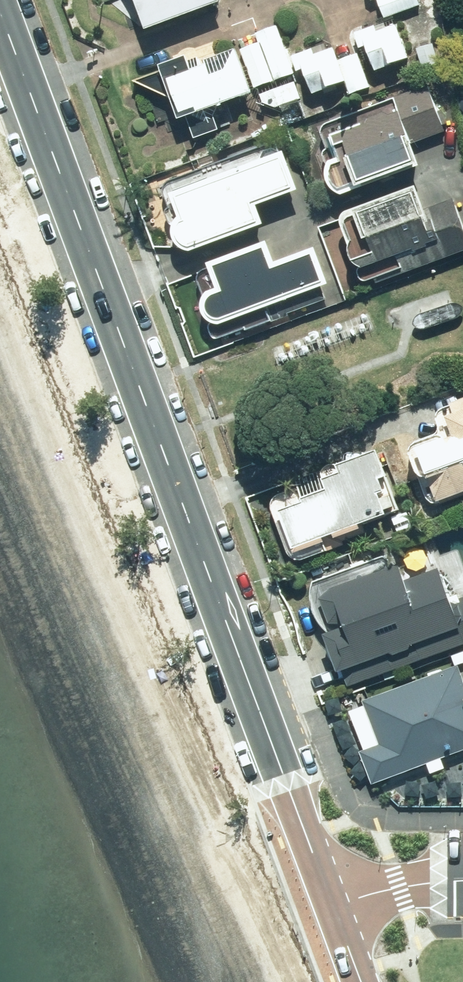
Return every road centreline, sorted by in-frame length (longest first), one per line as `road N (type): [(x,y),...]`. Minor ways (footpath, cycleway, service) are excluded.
road 1 (tertiary): [(0,13),(327,893)]
road 2 (residential): [(327,893),(462,882)]

